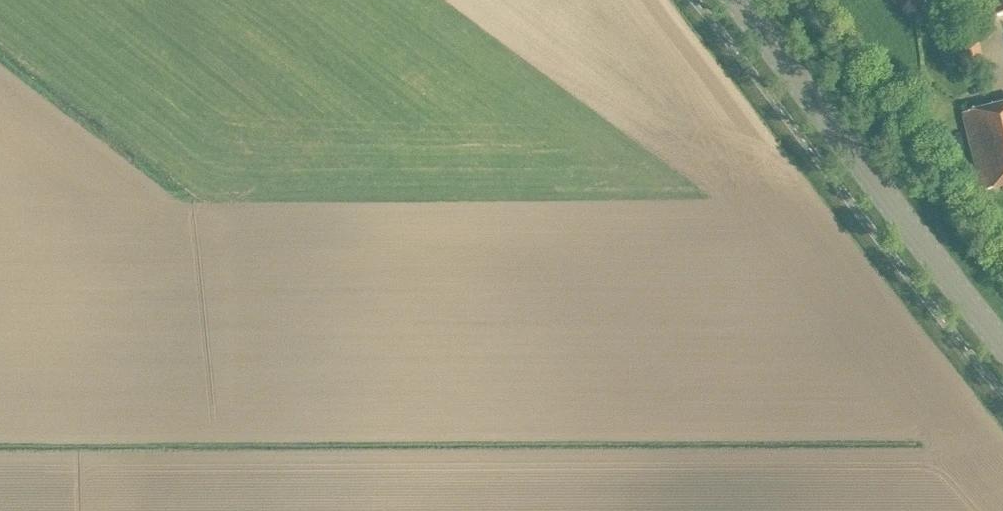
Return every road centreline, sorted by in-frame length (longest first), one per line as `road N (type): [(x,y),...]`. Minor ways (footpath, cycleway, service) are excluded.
road 1 (primary): [(1002,348),(737,0)]

